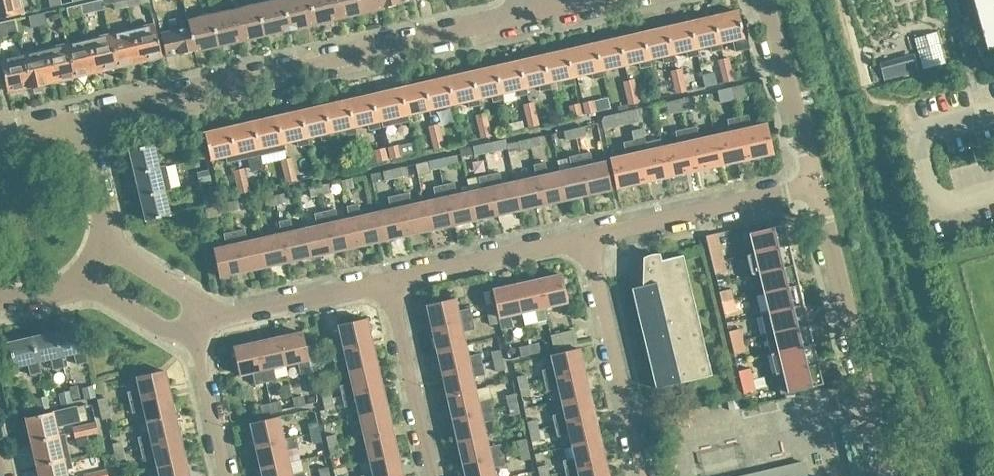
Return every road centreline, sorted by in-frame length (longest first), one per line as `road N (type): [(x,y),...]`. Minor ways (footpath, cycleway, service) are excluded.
road 1 (residential): [(82,114),(527,12)]
road 2 (residential): [(886,475),(815,183)]
road 3 (residential): [(639,475),(584,235)]
road 4 (residential): [(584,235),(815,183)]
road 5 (residential): [(389,281),(584,235)]
road 6 (residential): [(433,475),(389,281)]
road 7 (residential): [(815,183),(763,0)]
road 8 (residential): [(225,318),(389,281)]
road 9 (residential): [(227,475),(193,325)]
road 10 (residential): [(102,242),(225,318)]
road 11 (residential): [(102,242),(108,223),(82,114)]
road 12 (residential): [(193,325),(156,326),(80,280)]

